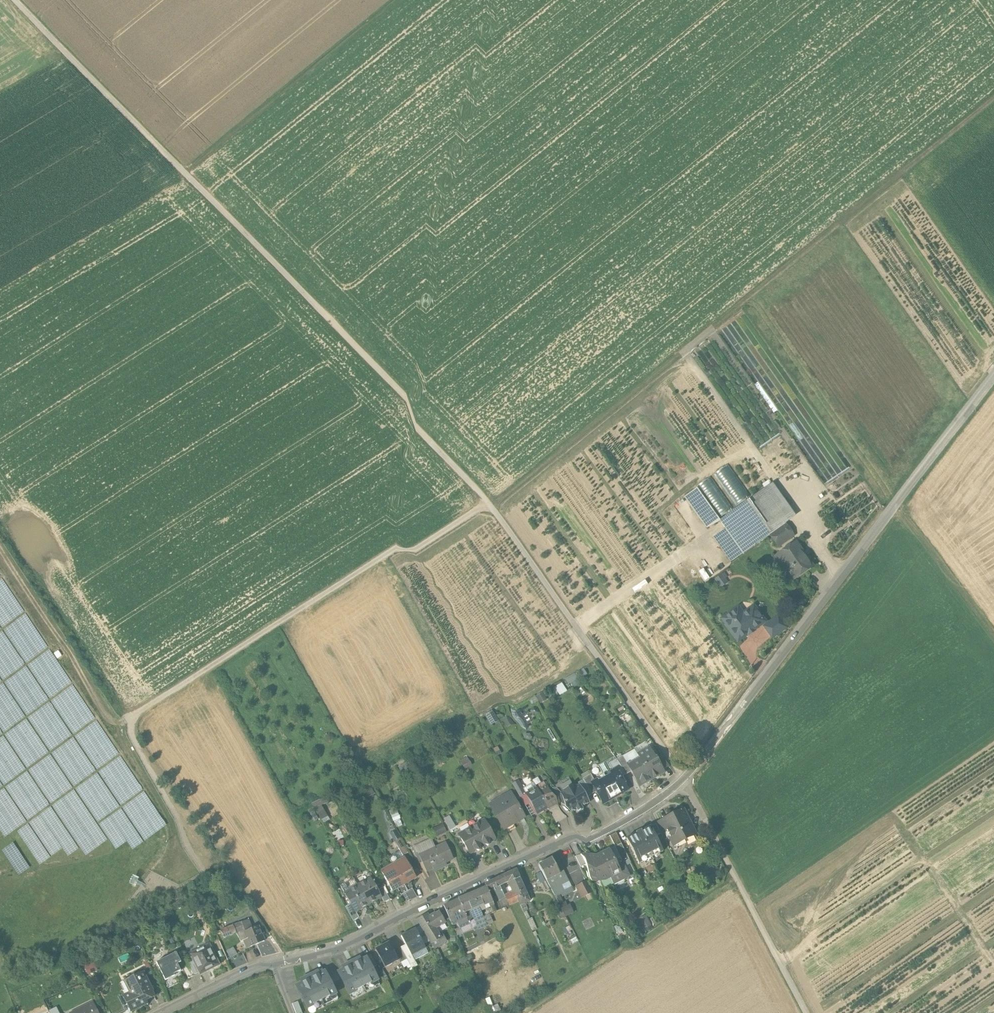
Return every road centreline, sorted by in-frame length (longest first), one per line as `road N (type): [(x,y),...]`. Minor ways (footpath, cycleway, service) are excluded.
road 1 (track): [(806,1012),(684,780),(489,504),(0,3)]
road 2 (track): [(993,98),(489,504),(118,738)]
road 3 (residential): [(181,1012),(360,947),(641,815),(717,741),(993,375)]
road 4 (track): [(184,192),(420,0)]
road 5 (track): [(545,1012),(739,883)]
road 6 (track): [(993,637),(891,509)]

